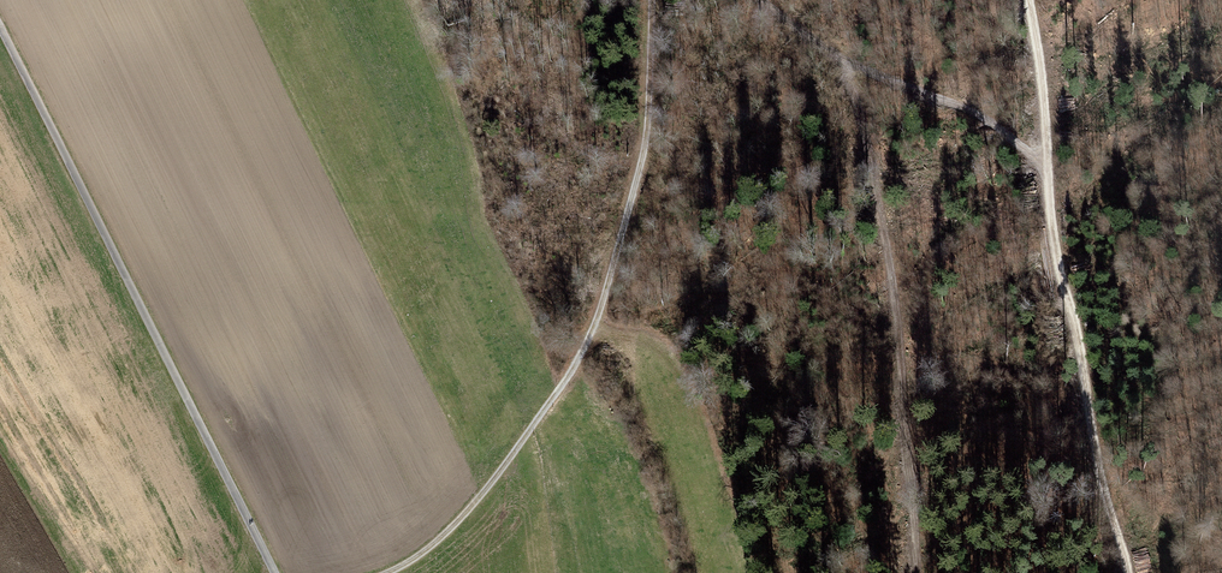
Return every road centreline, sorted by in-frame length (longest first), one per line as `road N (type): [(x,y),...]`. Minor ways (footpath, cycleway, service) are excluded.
road 1 (track): [(391,572),(434,546),(486,492),(565,386),(591,336),(649,114),(651,0)]
road 2 (track): [(276,572),(0,28)]
road 3 (track): [(1128,572),(1059,268),(1048,163)]
road 4 (track): [(762,0),(860,70),(966,110),(1048,163)]
road 5 (track): [(1048,163),(1029,0)]

